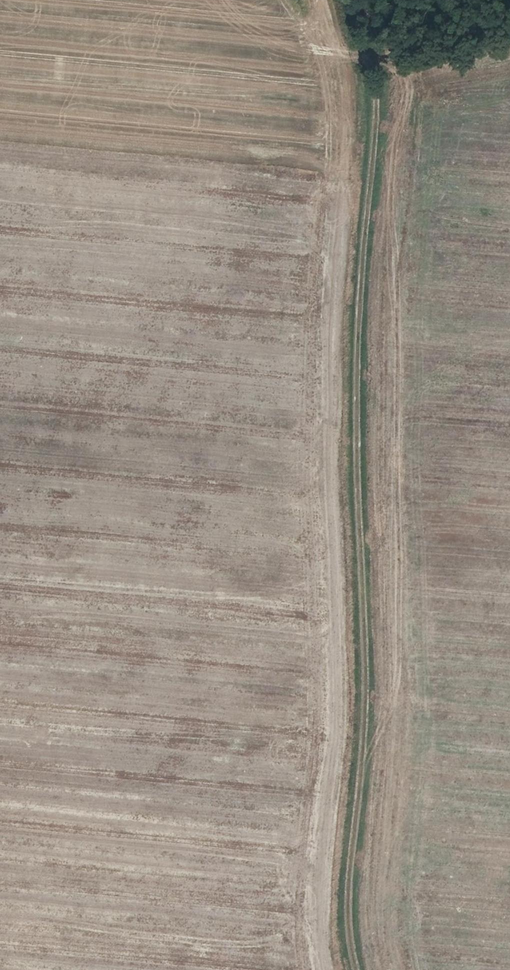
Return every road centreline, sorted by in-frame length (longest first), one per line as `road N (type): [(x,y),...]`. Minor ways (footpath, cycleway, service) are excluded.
road 1 (track): [(361,969),(349,919),(367,690),(355,337),(374,161),(372,97),(360,59)]

